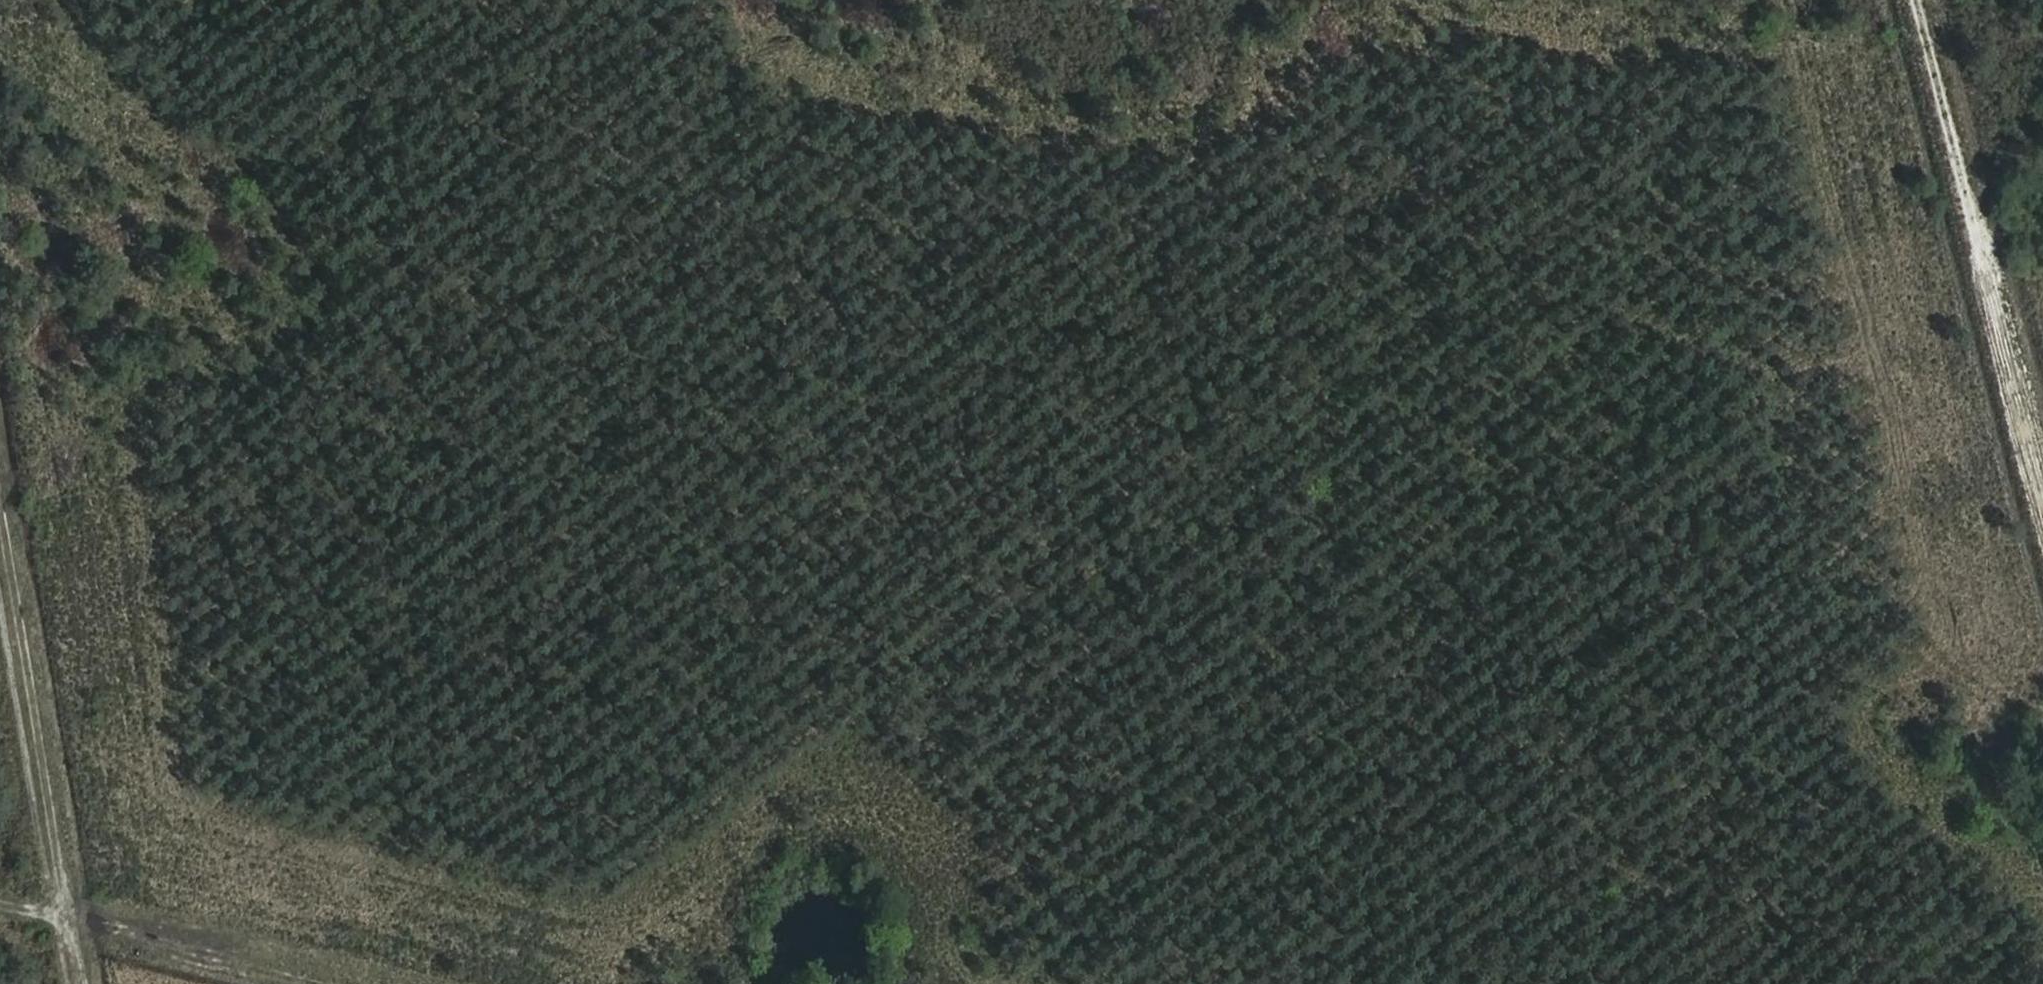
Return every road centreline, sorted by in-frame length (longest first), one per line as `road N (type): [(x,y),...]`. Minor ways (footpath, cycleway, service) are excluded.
road 1 (track): [(0,871),(475,983)]
road 2 (track): [(2042,464),(1922,0)]

